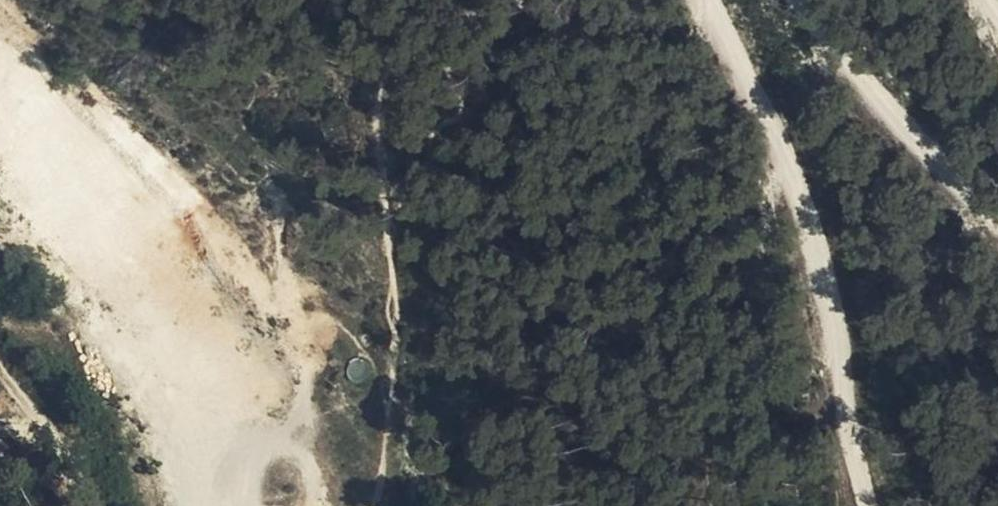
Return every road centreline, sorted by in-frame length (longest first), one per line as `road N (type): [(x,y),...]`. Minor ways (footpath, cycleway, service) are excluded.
road 1 (track): [(708,0),(800,200),(840,347),(870,505)]
road 2 (track): [(997,213),(907,125),(805,0)]
road 3 (track): [(84,505),(54,432),(0,368)]
road 4 (track): [(225,505),(225,458),(162,367)]

